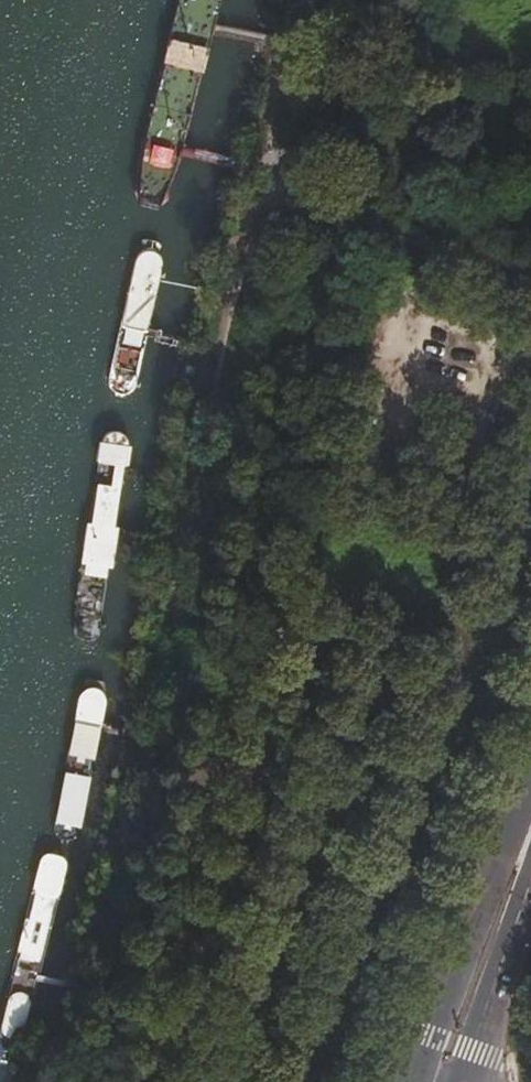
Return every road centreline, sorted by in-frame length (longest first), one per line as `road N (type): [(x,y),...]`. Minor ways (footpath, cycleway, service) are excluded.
road 1 (track): [(280,175),(255,207),(219,345),(162,682),(64,1081)]
road 2 (primary): [(530,861),(476,1081)]
road 3 (track): [(296,0),(273,142),(280,175)]

